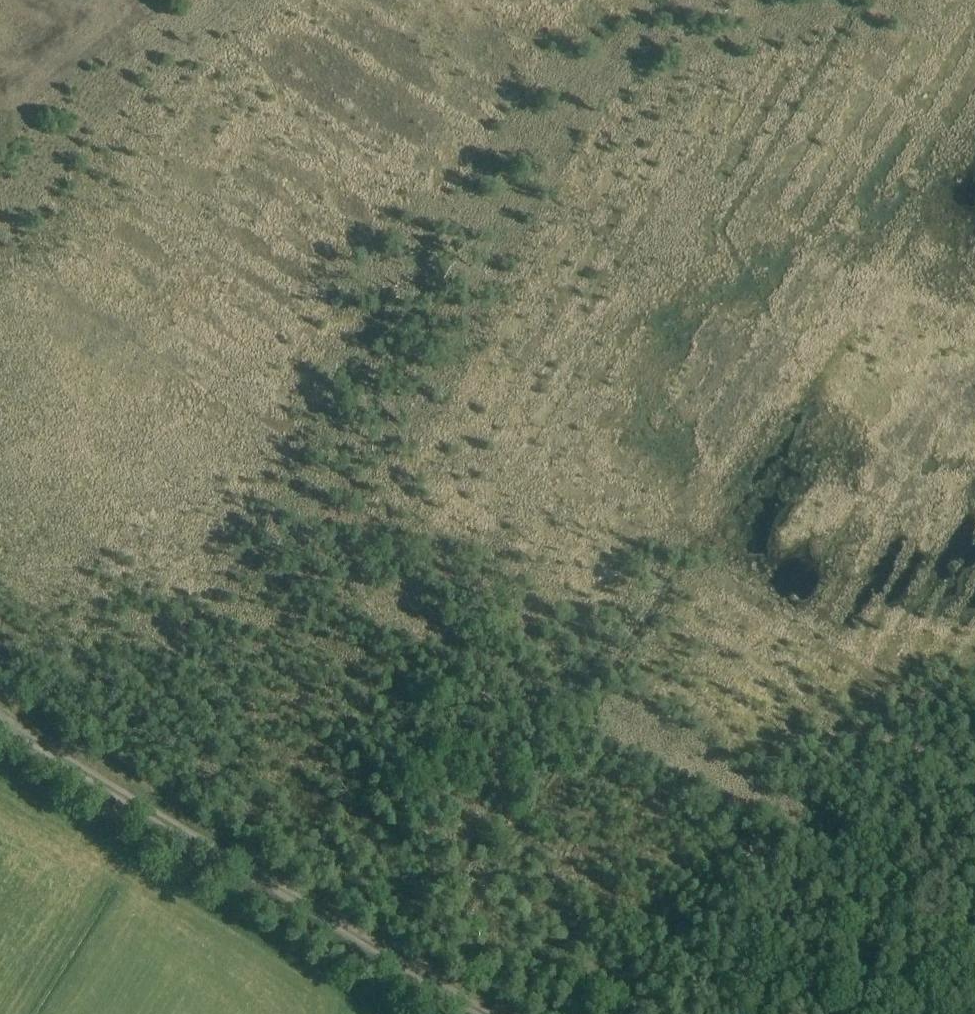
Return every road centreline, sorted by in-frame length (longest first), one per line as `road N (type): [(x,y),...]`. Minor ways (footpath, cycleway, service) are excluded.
road 1 (track): [(483,1013),(0,718)]

